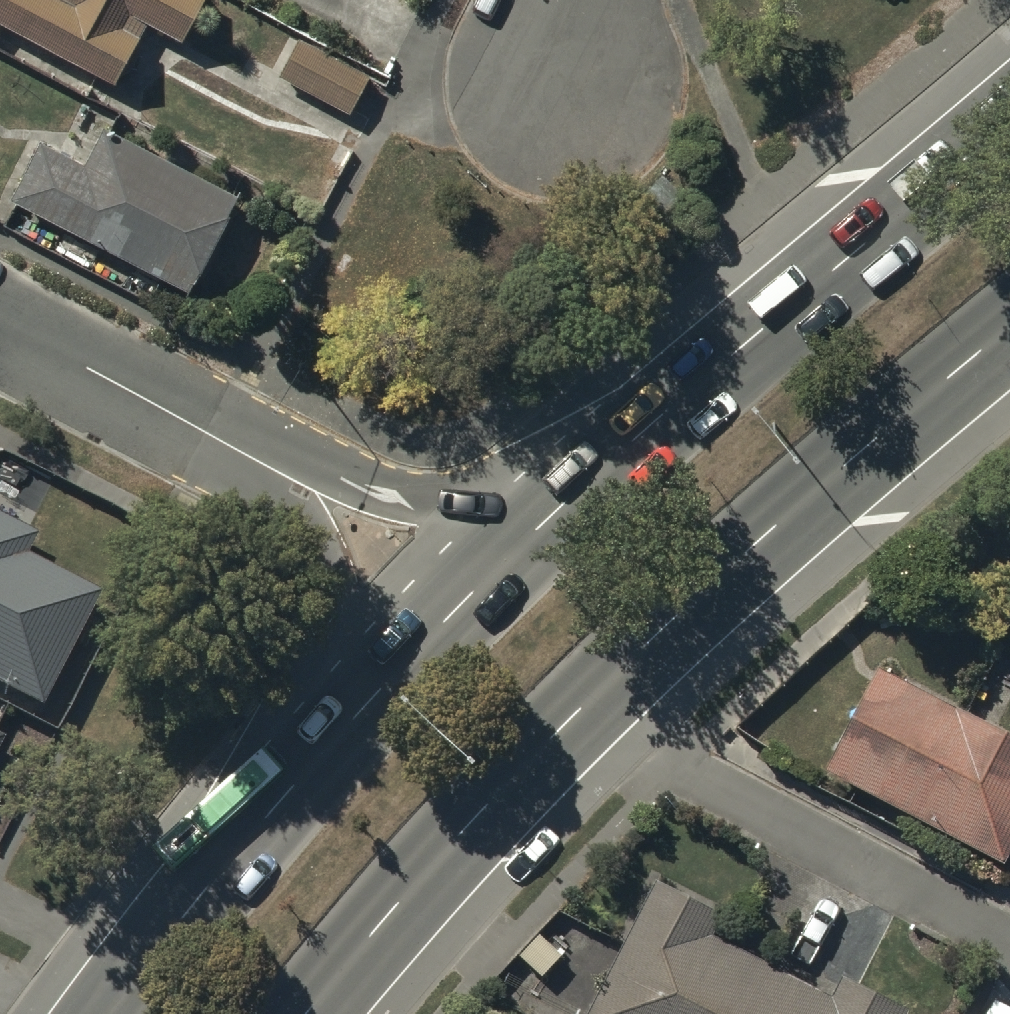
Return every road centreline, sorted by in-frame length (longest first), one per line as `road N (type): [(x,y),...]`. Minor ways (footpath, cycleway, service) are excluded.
road 1 (primary): [(1009,332),(733,565),(597,697)]
road 2 (primary): [(596,477),(1009,123)]
road 3 (residential): [(1009,948),(674,767),(597,697)]
road 4 (primary): [(267,819),(448,615),(596,477)]
road 5 (residential): [(219,440),(317,541),(331,588),(320,653),(291,718),(267,819)]
road 6 (primary): [(597,697),(470,824),(306,1013)]
road 7 (residential): [(219,440),(308,453),(428,497),(596,477)]
road 8 (primary): [(112,1013),(267,819)]
road 9 (residential): [(0,323),(219,440)]

